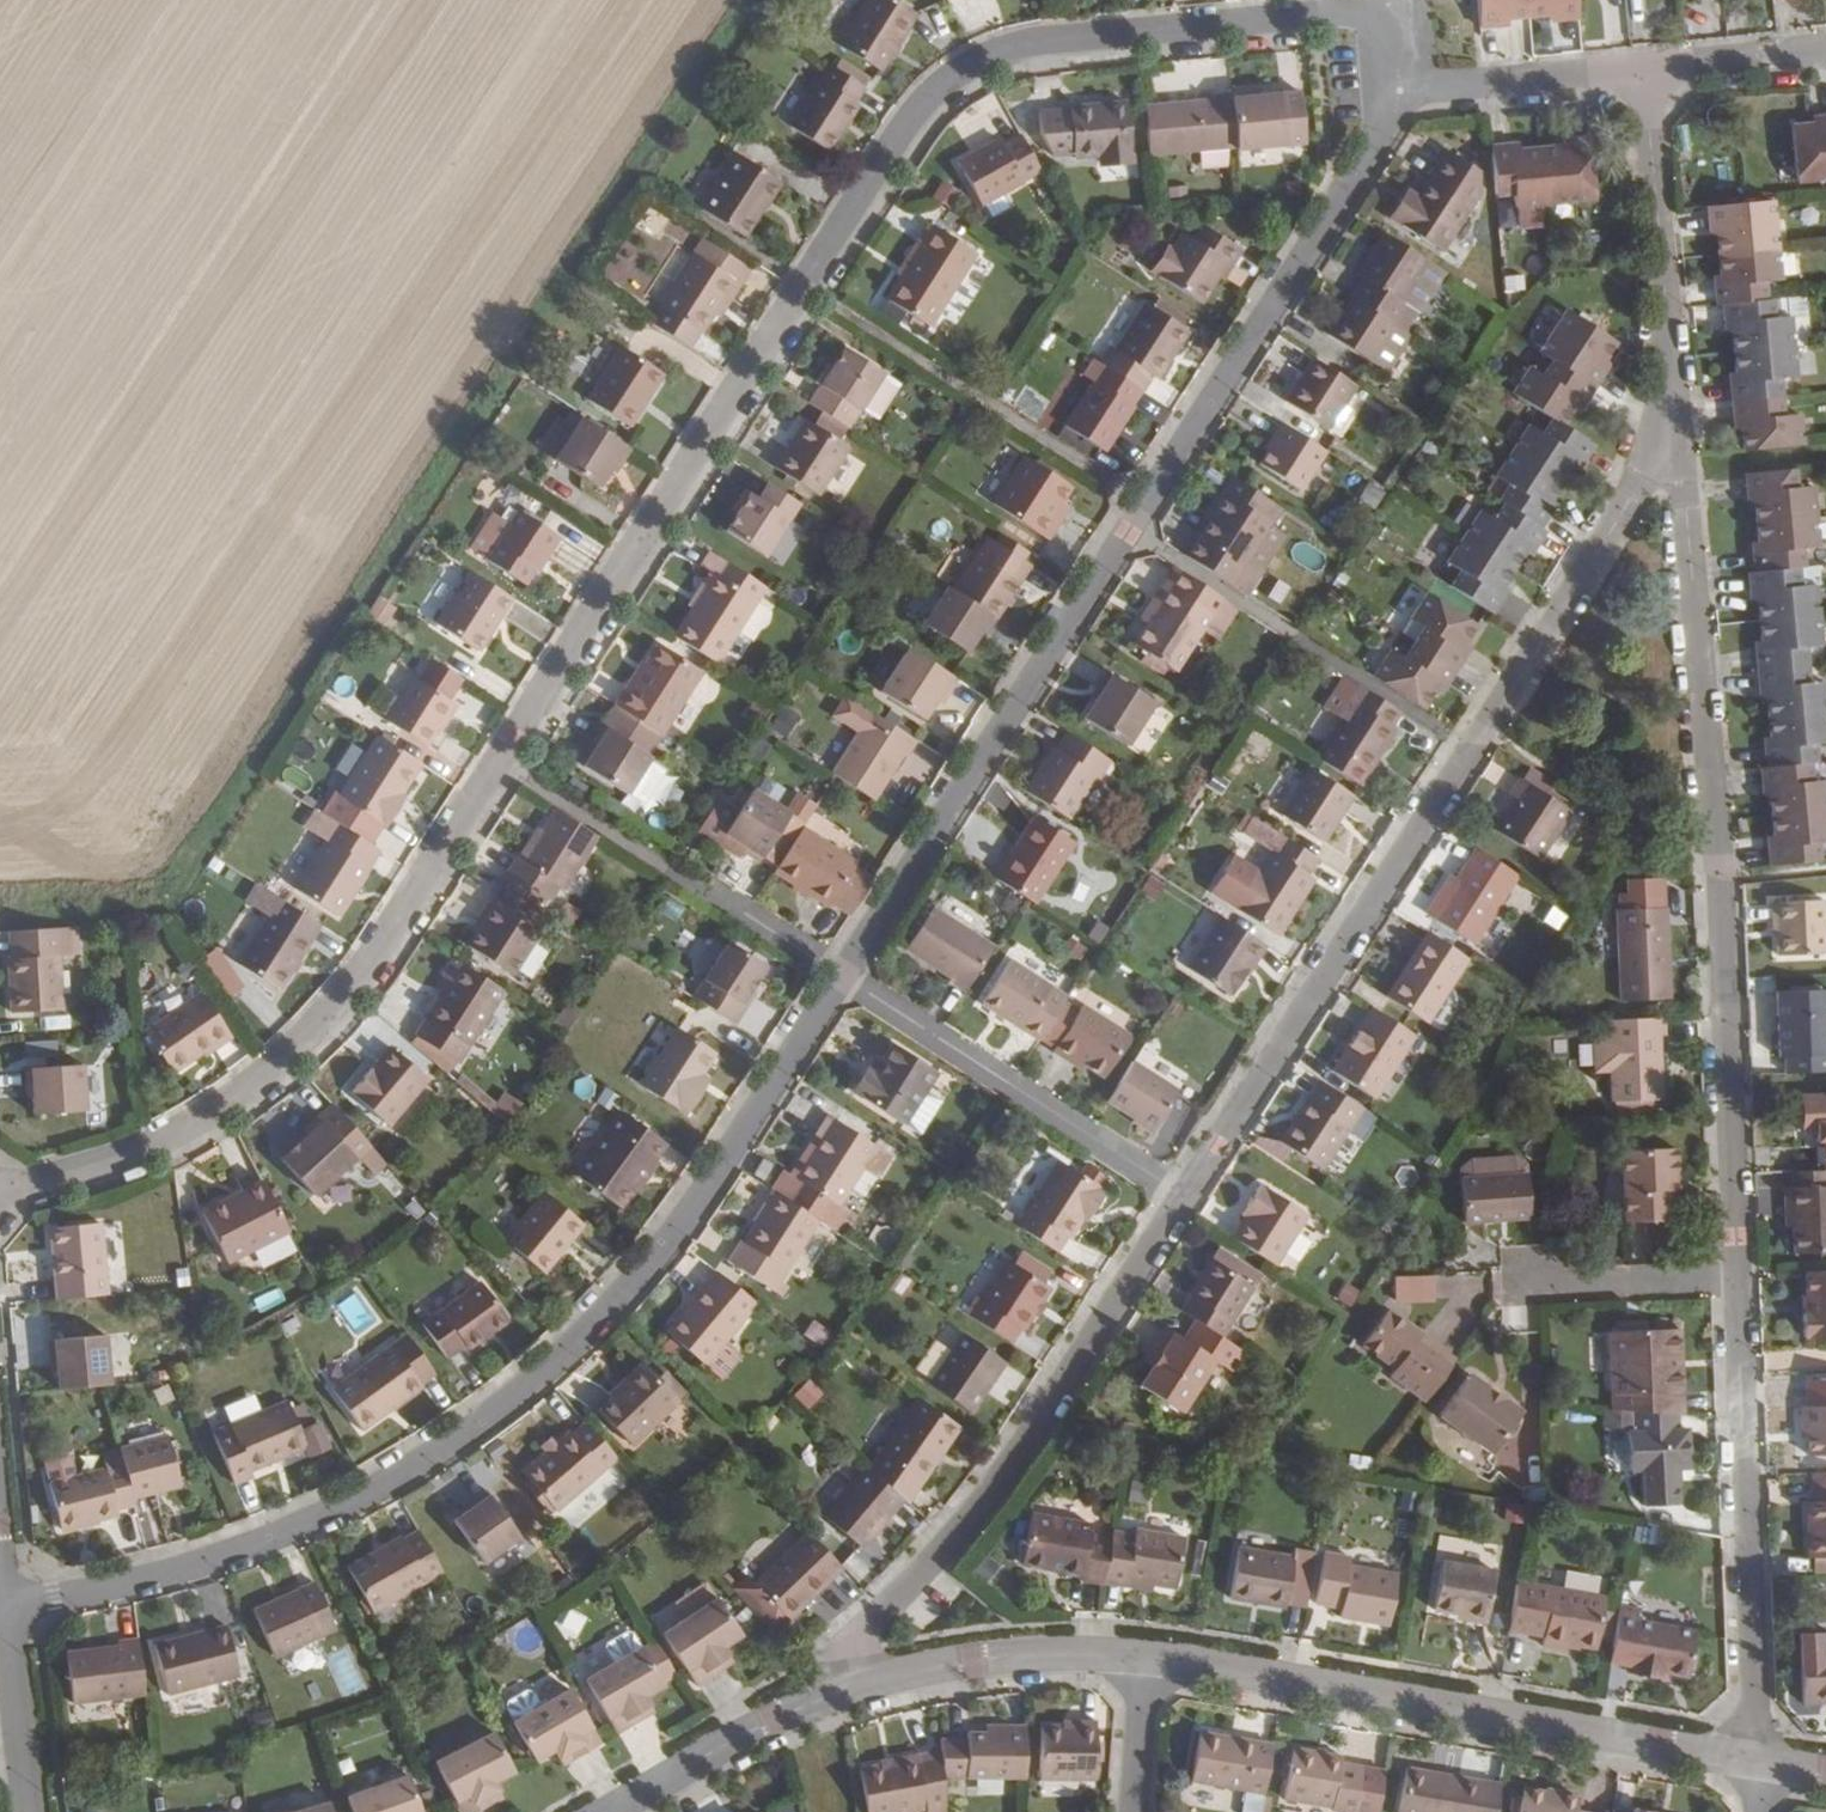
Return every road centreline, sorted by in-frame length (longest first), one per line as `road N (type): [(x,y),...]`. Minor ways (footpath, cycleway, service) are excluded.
road 1 (residential): [(1400,96),(1382,30),(1353,17),(1036,41),(977,60),(924,102),(386,939),(314,1028),(233,1097),(145,1149),(0,1190)]
road 2 (track): [(759,0),(173,904),(0,919)]
road 3 (residential): [(840,974),(701,1198),(655,1256),(565,1347),(466,1430),(359,1495),(214,1554),(5,1603)]
road 4 (residential): [(1400,96),(840,974)]
road 5 (residential): [(1669,437),(1186,1193)]
road 6 (residential): [(1736,1277),(1718,874),(1669,437)]
road 7 (residential): [(1145,1657),(1757,1762)]
road 8 (residential): [(1186,1193),(981,1502),(856,1640),(854,1687)]
road 9 (residential): [(1757,1762),(1736,1277)]
road 10 (residential): [(840,974),(1186,1193)]
road 11 (residential): [(1669,437),(1646,69)]
road 12 (residential): [(854,1687),(1041,1653),(1145,1657)]
road 13 (residential): [(607,1811),(774,1721),(854,1687)]
road 14 (residential): [(1646,69),(1400,96)]
road 15 (residential): [(1736,1277),(1526,1278)]
road 16 (residential): [(5,1603),(32,1811)]
road 17 (residential): [(674,869),(840,974)]
road 18 (residential): [(1825,51),(1646,69)]
road 19 (residential): [(1145,1657),(1133,1811)]

